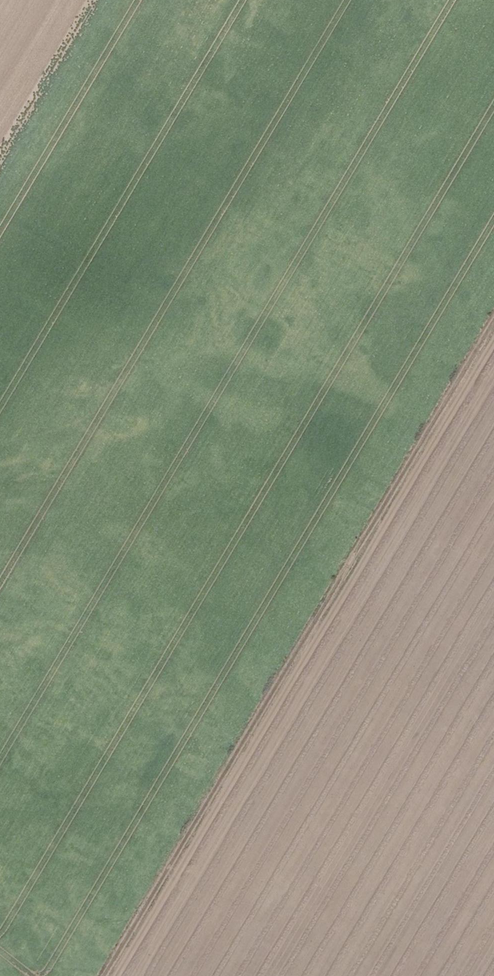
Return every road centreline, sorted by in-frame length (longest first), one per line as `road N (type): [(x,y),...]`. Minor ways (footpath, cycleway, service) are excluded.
road 1 (track): [(103,975),(493,316)]

